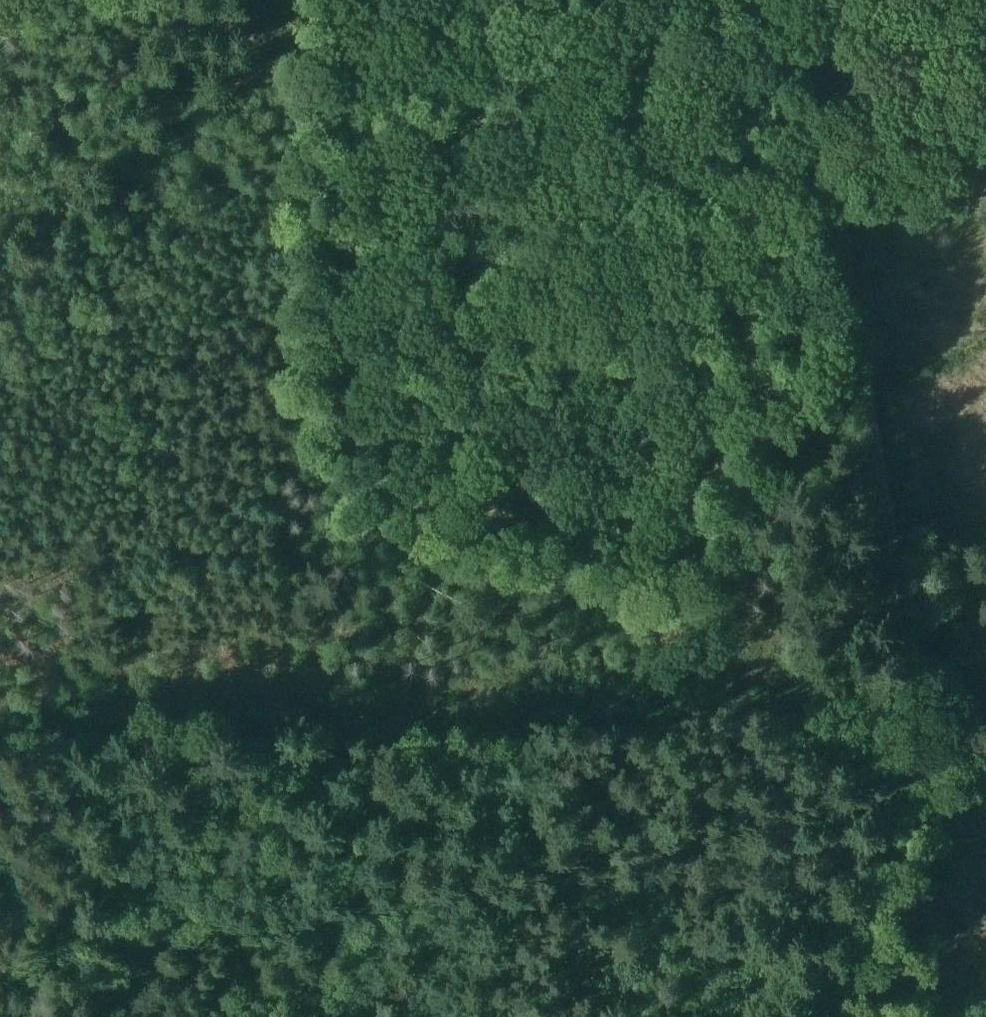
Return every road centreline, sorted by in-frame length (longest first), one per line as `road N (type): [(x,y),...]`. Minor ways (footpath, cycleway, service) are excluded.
road 1 (track): [(912,679),(807,0)]
road 2 (track): [(922,892),(938,830),(912,679)]
road 3 (track): [(888,1016),(922,892)]

